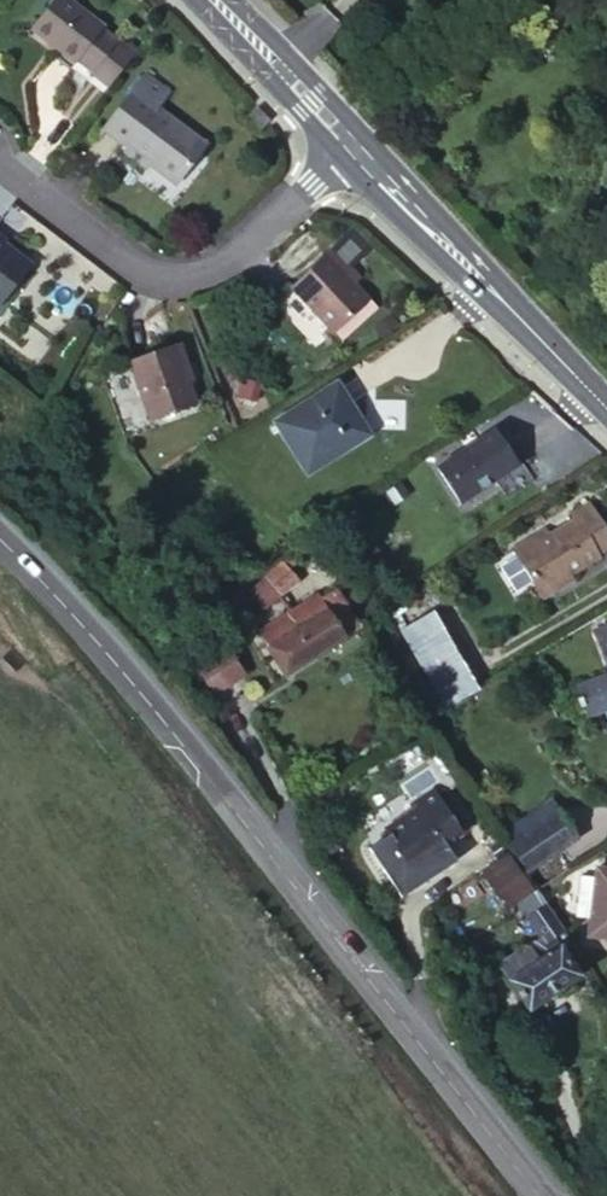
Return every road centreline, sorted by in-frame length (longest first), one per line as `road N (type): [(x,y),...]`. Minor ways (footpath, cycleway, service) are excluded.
road 1 (tertiary): [(0,538),(176,728),(560,1195)]
road 2 (residential): [(346,139),(206,266),(163,281),(116,259),(0,167)]
road 3 (secondary): [(346,139),(606,401)]
road 4 (secondary): [(214,0),(346,139)]

